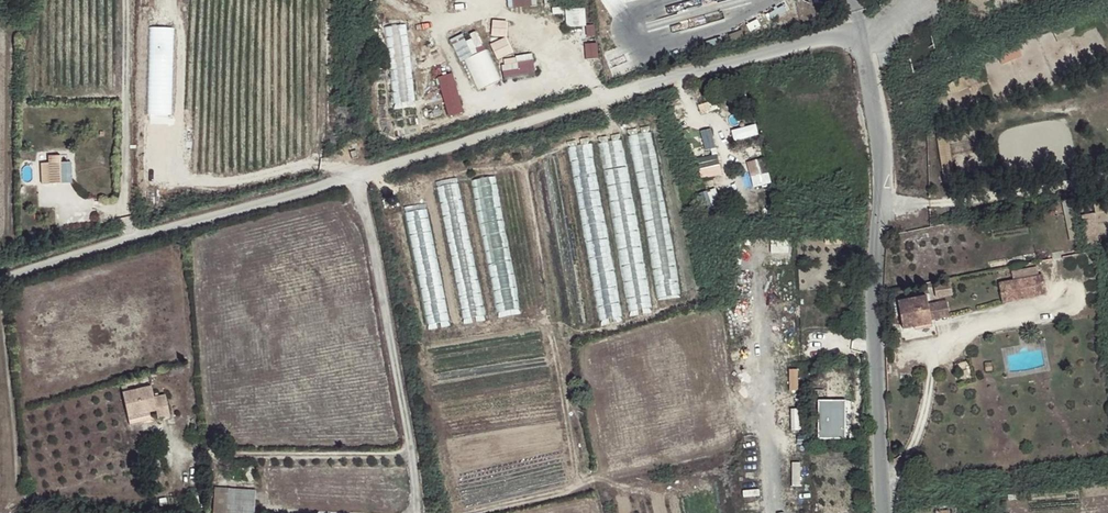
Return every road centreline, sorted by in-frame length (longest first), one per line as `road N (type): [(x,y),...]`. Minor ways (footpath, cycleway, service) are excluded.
road 1 (unclassified): [(0,281),(577,104),(849,36),(863,51),(882,160),(871,313),(881,512)]
road 2 (track): [(172,0),(182,32),(170,171),(197,183),(236,181),(319,165),(353,179),(373,238),(417,512)]
road 3 (track): [(574,488),(524,170),(577,140),(609,136),(614,128),(601,98)]
road 4 (track): [(125,0),(131,241)]
road 5 (track): [(471,512),(593,478),(658,497)]

